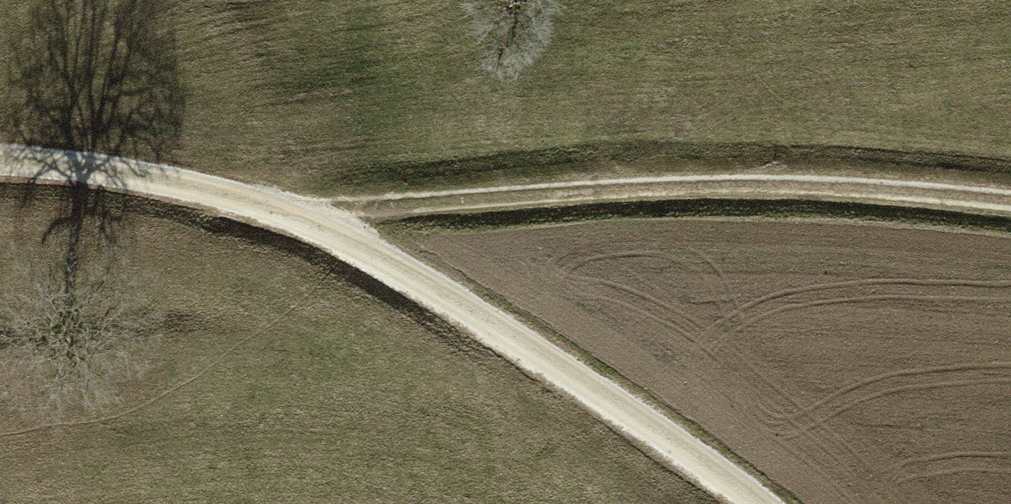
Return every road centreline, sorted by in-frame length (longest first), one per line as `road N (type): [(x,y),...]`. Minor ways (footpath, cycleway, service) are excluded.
road 1 (track): [(749,503),(532,353),(278,212),(78,171),(0,166)]
road 2 (track): [(1010,202),(886,189),(710,184),(278,212)]

